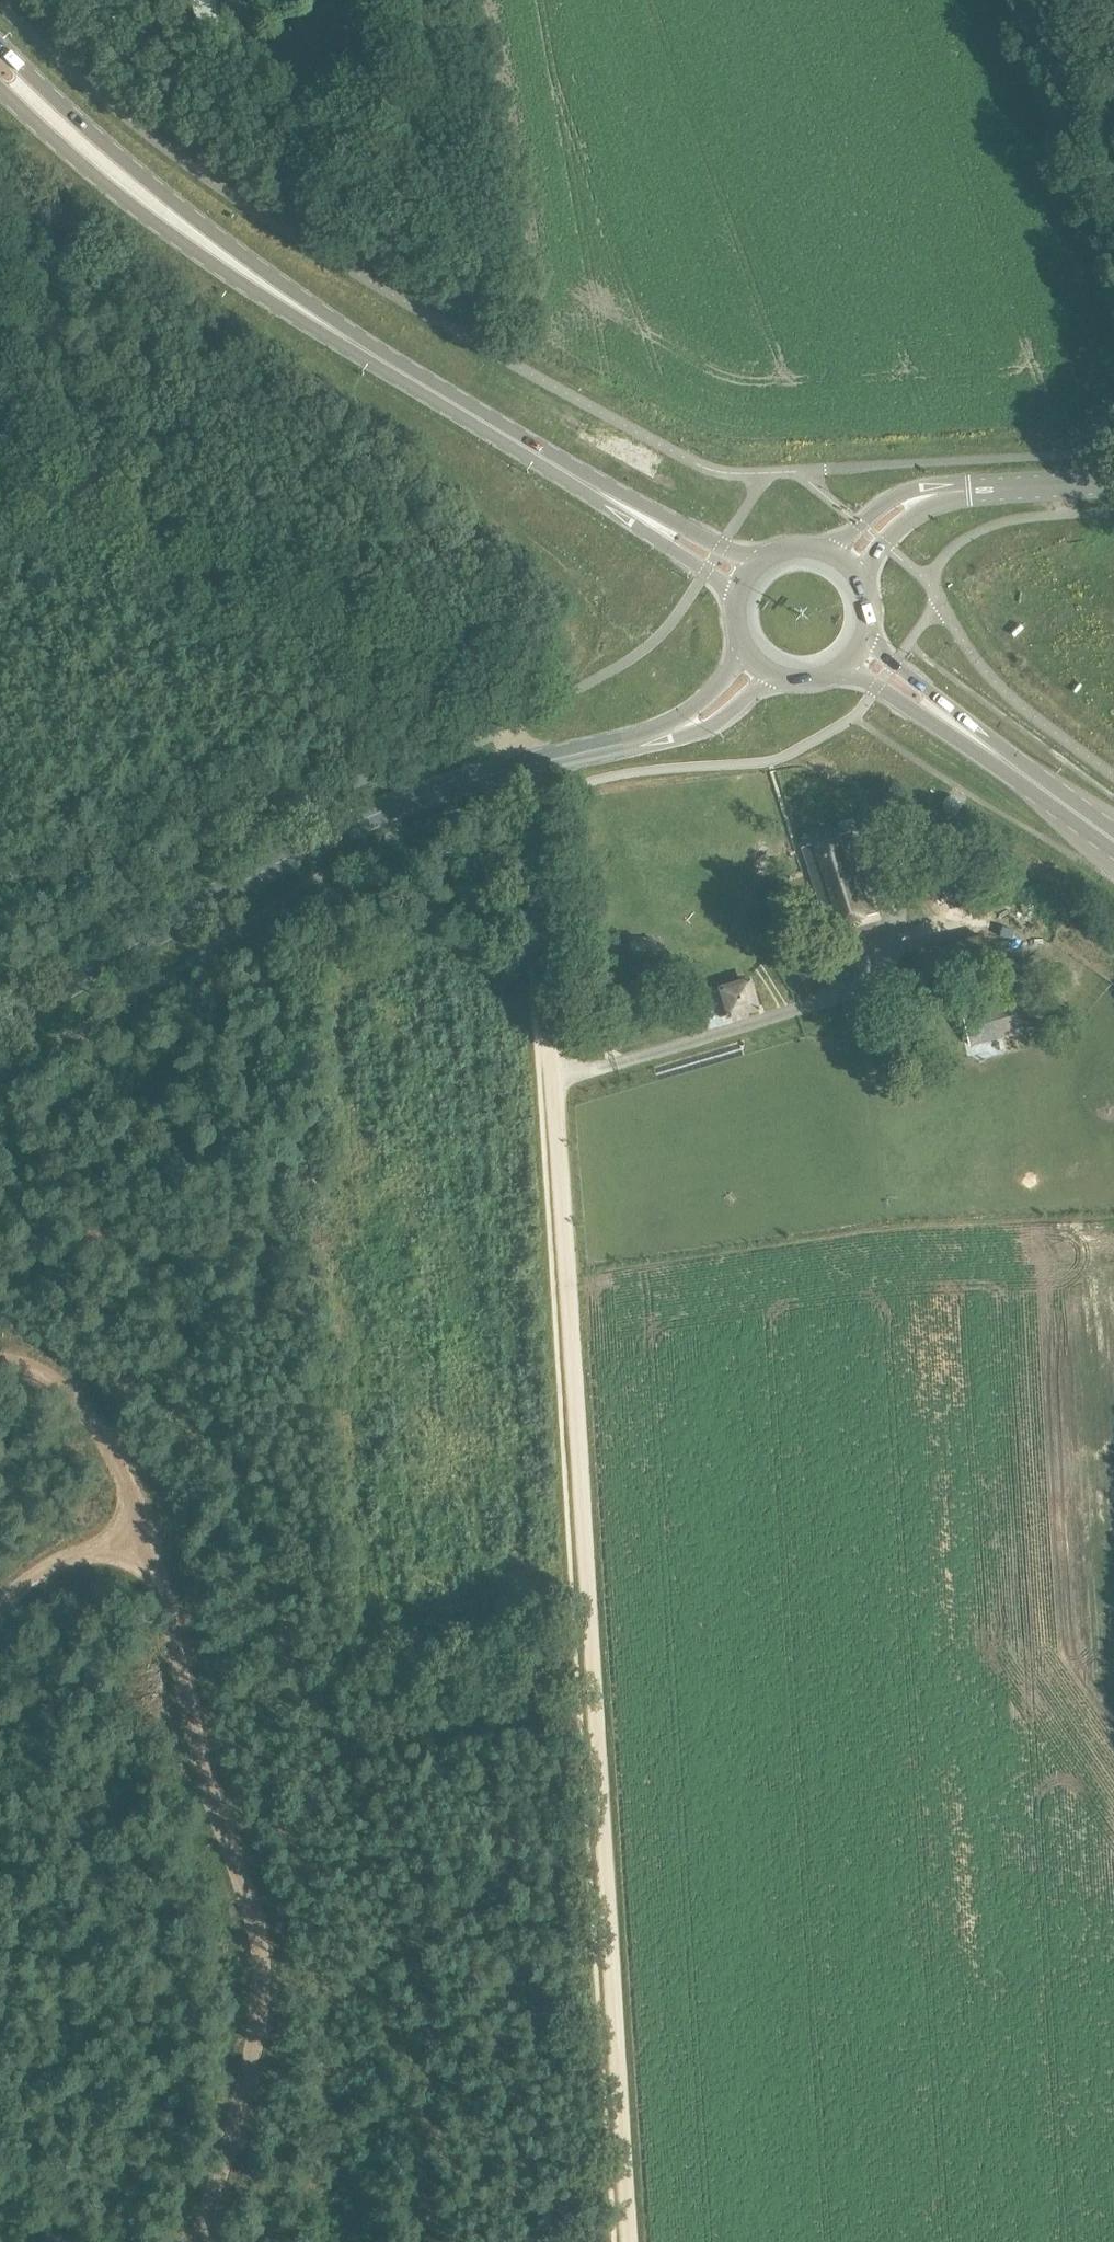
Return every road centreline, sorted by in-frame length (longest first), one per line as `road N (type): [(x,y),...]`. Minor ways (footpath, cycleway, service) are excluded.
road 1 (unclassified): [(629,2241),(531,766)]
road 2 (track): [(198,2241),(261,2018),(264,1967),(255,1923),(195,1740),(142,1506),(60,1383),(0,1362)]
road 3 (secondary): [(0,1027),(341,831),(531,766)]
road 4 (track): [(510,726),(501,712),(0,512)]
road 5 (primary): [(378,358),(112,151),(0,44)]
road 6 (primary): [(0,92),(209,262),(378,358)]
road 7 (track): [(552,1083),(855,991),(892,937),(954,925)]
road 8 (primary): [(1064,807),(1022,761),(865,632)]
road 9 (primary): [(839,667),(1064,807)]
road 10 (primary): [(763,563),(546,460)]
road 11 (primary): [(546,460),(741,594)]
road 12 (primary): [(546,460),(378,358)]
road 13 (secondary): [(995,488),(936,487),(903,497),(830,555)]
road 14 (track): [(0,1606),(74,1557),(152,1535)]
road 15 (secondary): [(856,577),(913,520),(995,488)]
road 16 (secondary): [(531,766),(668,733)]
road 17 (secondary): [(668,733),(720,722),(774,672)]

